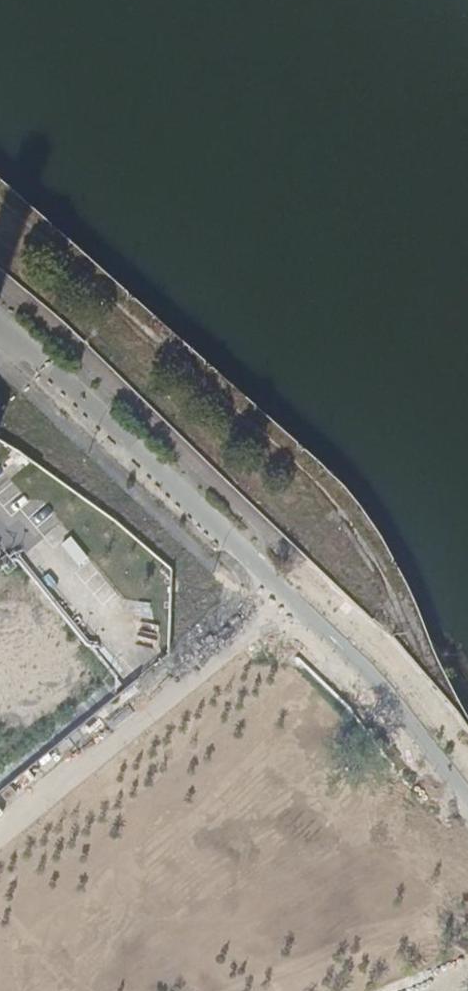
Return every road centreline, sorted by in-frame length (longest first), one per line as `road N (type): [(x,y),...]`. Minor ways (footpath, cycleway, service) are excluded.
road 1 (unclassified): [(284,601),(0,334)]

